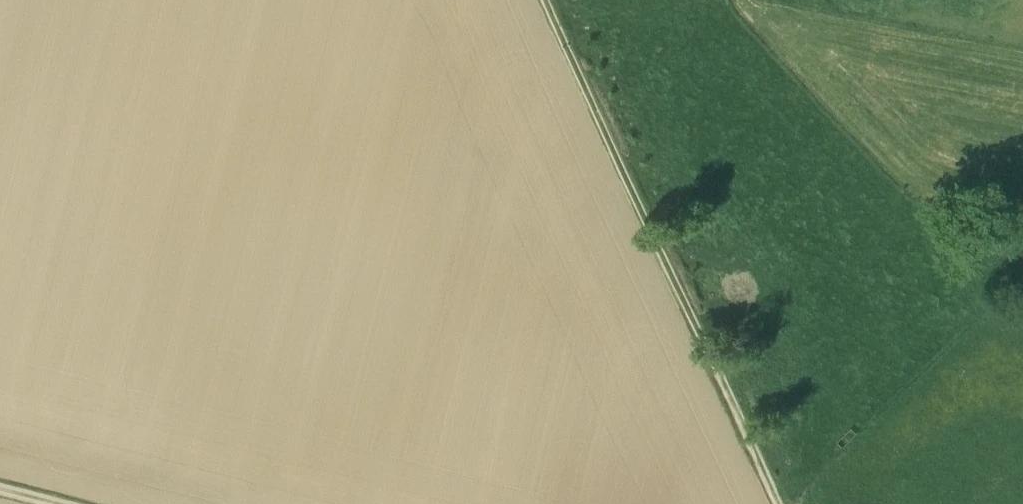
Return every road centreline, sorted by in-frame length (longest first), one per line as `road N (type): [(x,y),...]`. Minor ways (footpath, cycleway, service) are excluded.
road 1 (track): [(781,503),(547,0)]

